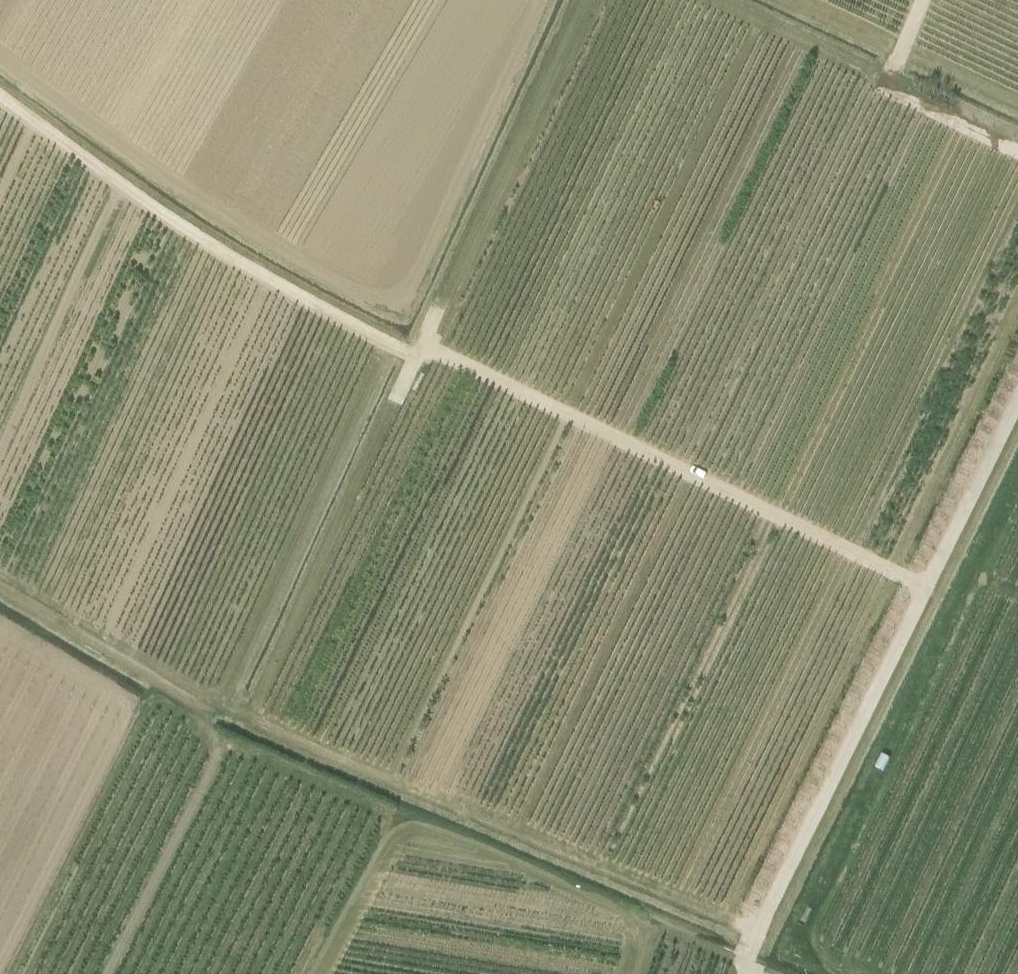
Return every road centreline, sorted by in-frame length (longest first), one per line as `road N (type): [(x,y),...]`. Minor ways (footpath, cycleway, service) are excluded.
road 1 (track): [(579,0),(251,717),(756,932)]
road 2 (track): [(0,61),(243,234),(407,323),(554,0)]
road 3 (track): [(902,580),(421,344)]
road 4 (track): [(0,101),(233,261),(362,327),(377,344),(376,362)]
road 5 (track): [(376,362),(220,704)]
road 6 (track): [(251,717),(0,580)]
road 7 (track): [(885,89),(706,0)]

